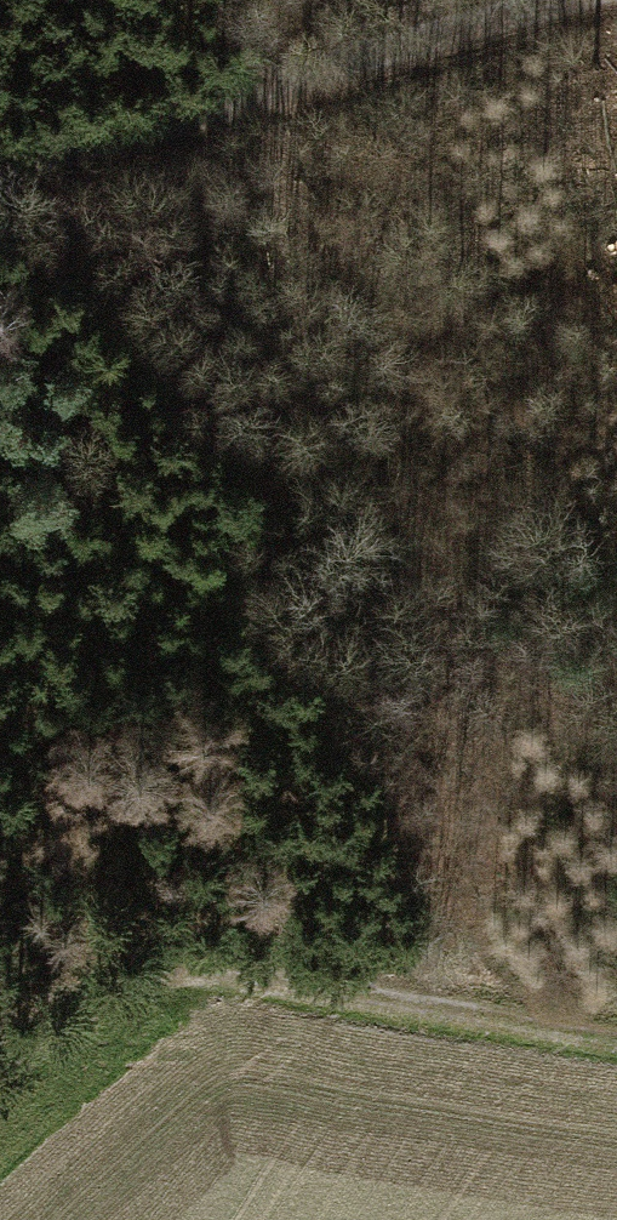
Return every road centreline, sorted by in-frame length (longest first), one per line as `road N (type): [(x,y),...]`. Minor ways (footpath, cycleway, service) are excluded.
road 1 (motorway): [(148,0),(558,662),(616,742)]
road 2 (track): [(0,1078),(41,1041),(198,974),(366,994),(616,1042)]
road 3 (track): [(0,161),(545,0)]

